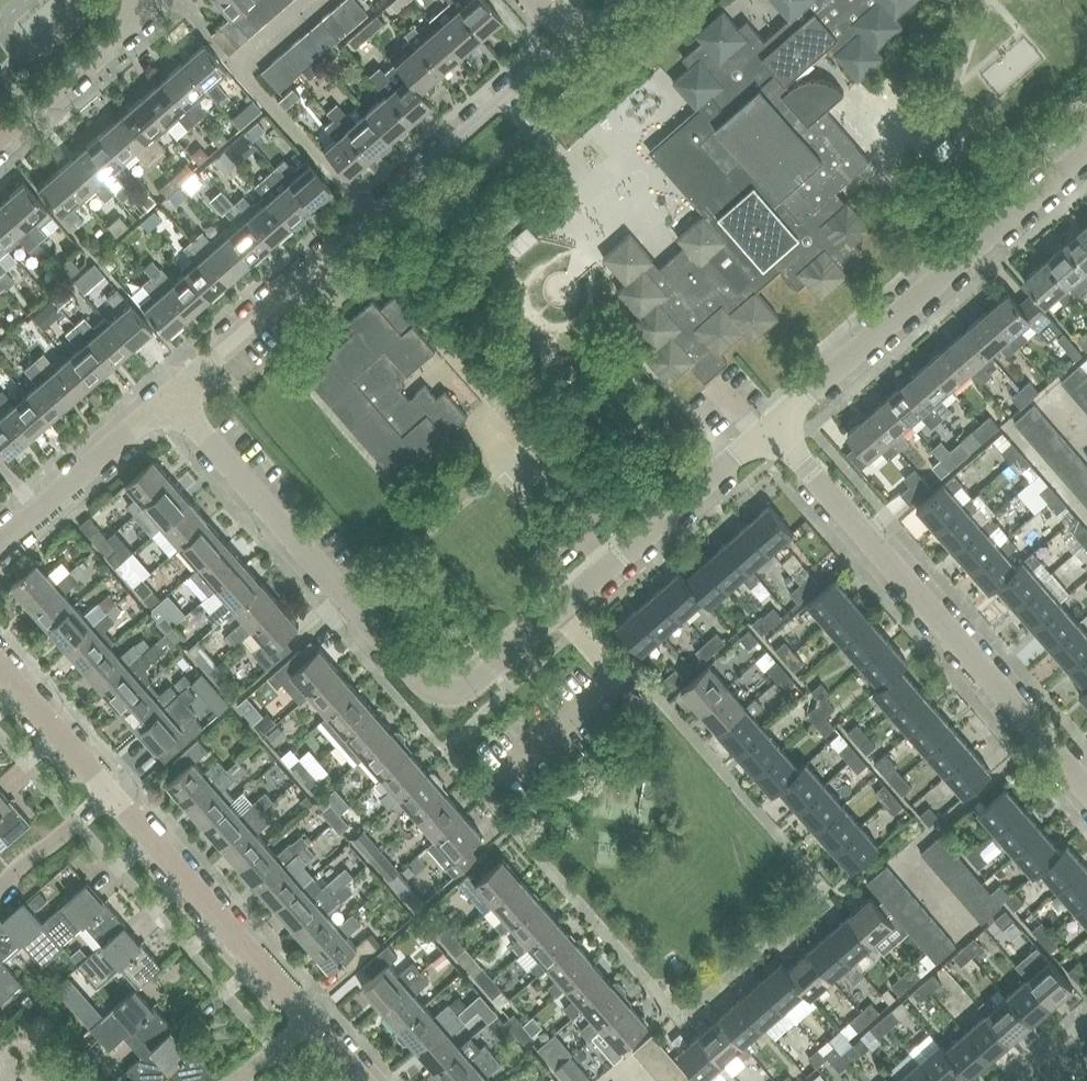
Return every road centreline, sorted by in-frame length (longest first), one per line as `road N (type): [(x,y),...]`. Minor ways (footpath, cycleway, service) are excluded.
road 1 (residential): [(166,399),(580,34)]
road 2 (residential): [(1086,783),(771,431)]
road 3 (residential): [(771,431),(1086,149)]
road 4 (residential): [(450,696),(424,688),(166,399)]
road 5 (residential): [(311,1018),(106,793)]
road 6 (residential): [(560,610),(771,431)]
road 7 (residential): [(0,547),(166,399)]
road 8 (residential): [(0,144),(156,11)]
road 9 (residential): [(106,793),(0,670)]
road 10 (residential): [(0,889),(106,793)]
road 11 (residential): [(450,696),(473,686),(560,610)]

